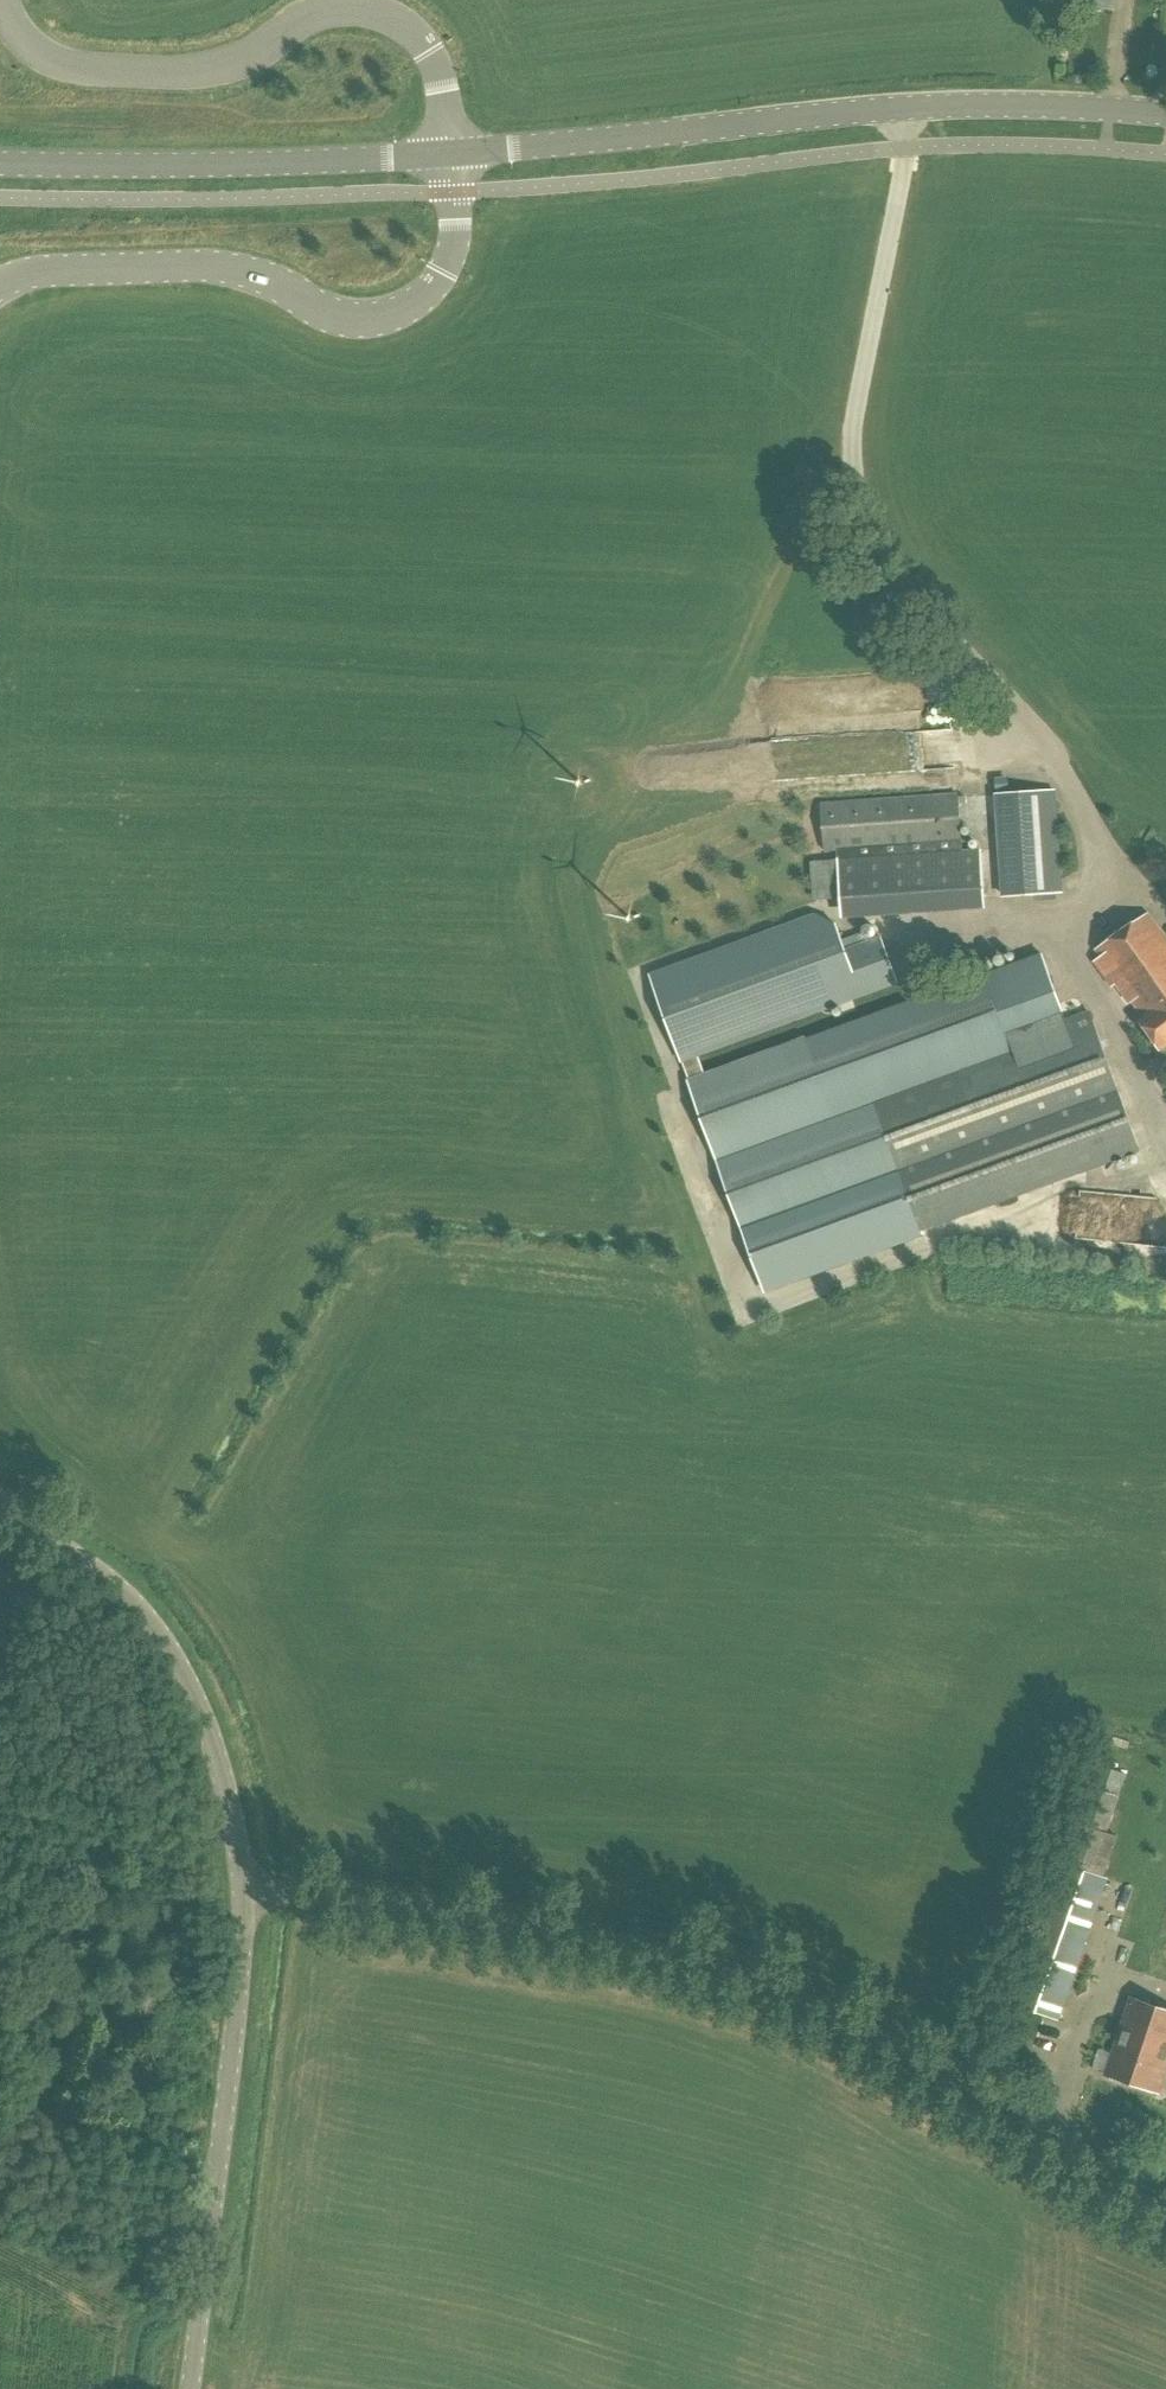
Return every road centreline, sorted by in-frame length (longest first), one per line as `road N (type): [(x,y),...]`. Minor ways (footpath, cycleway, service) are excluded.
road 1 (unclassified): [(1165,2211),(869,2031),(739,1970),(586,1936),(295,1890),(241,1890)]
road 2 (secondary): [(1165,116),(903,109),(451,155)]
road 3 (unclassified): [(451,155),(439,76),(404,24),(373,10),(327,14),(251,59),(194,74),(70,68),(32,52),(4,0)]
road 4 (unclassified): [(0,289),(48,268),(232,271),(350,320),(390,315),(417,304),(441,277),(454,237),(451,155)]
road 5 (unclassified): [(191,2388),(224,2130),(241,1890)]
road 6 (unclassified): [(241,1890),(221,1773),(174,1661),(116,1592),(0,1501)]
road 7 (secondary): [(451,155),(191,166),(0,163)]

